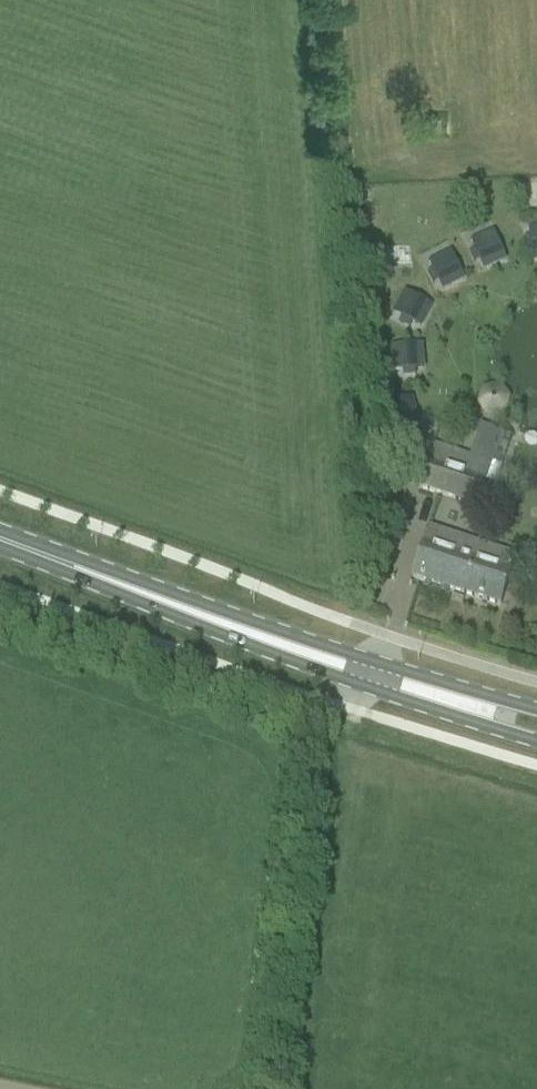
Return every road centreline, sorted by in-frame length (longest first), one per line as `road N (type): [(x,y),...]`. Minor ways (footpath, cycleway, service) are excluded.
road 1 (primary): [(56,564),(167,621),(536,746)]
road 2 (primary): [(536,708),(178,594),(56,564)]

